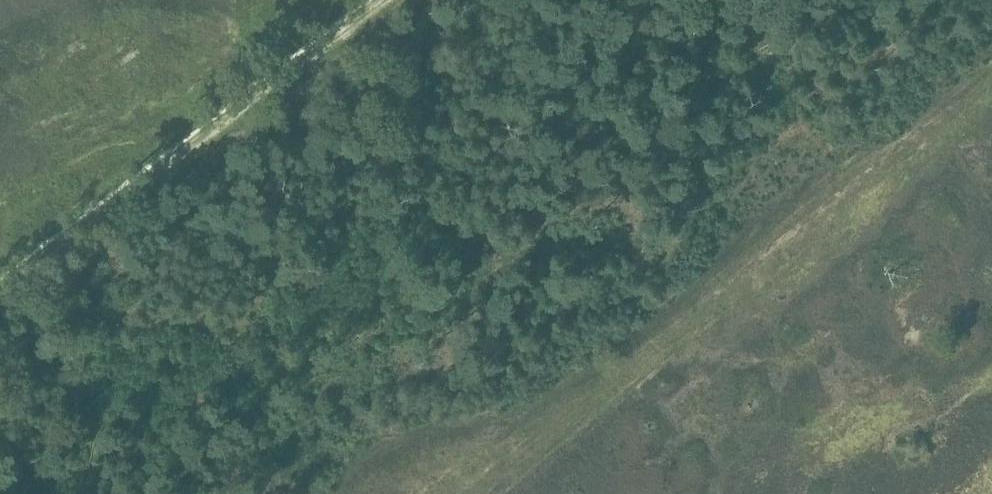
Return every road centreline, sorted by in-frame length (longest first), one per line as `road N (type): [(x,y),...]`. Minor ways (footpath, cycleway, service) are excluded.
road 1 (track): [(0,294),(385,0)]

